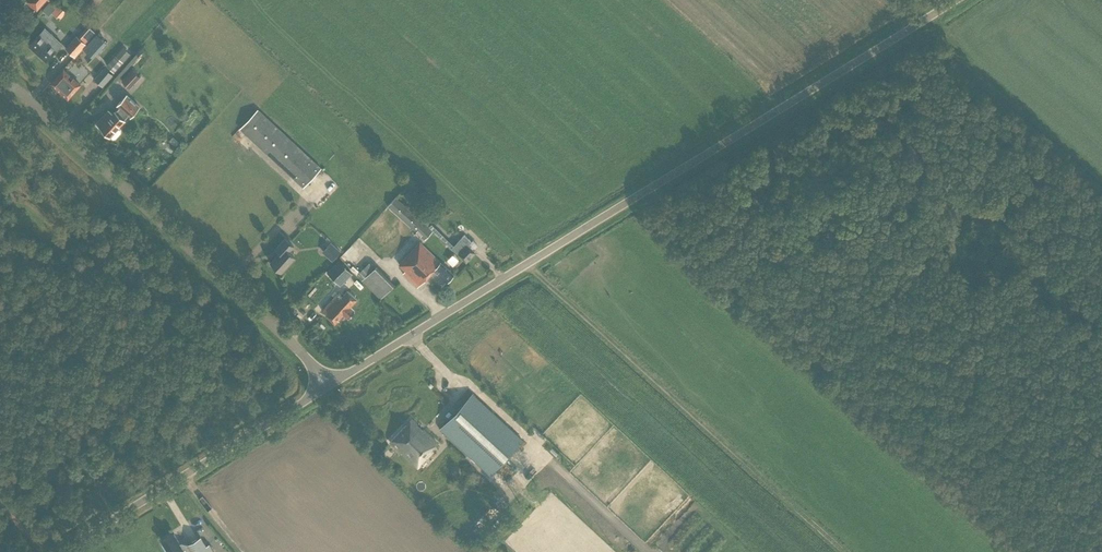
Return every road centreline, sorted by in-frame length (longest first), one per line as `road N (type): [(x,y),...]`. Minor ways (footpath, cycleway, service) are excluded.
road 1 (unclassified): [(329,386),(957,0)]
road 2 (unclassified): [(329,386),(0,74)]
road 3 (track): [(844,551),(527,265)]
road 4 (unclassified): [(60,551),(329,386)]

